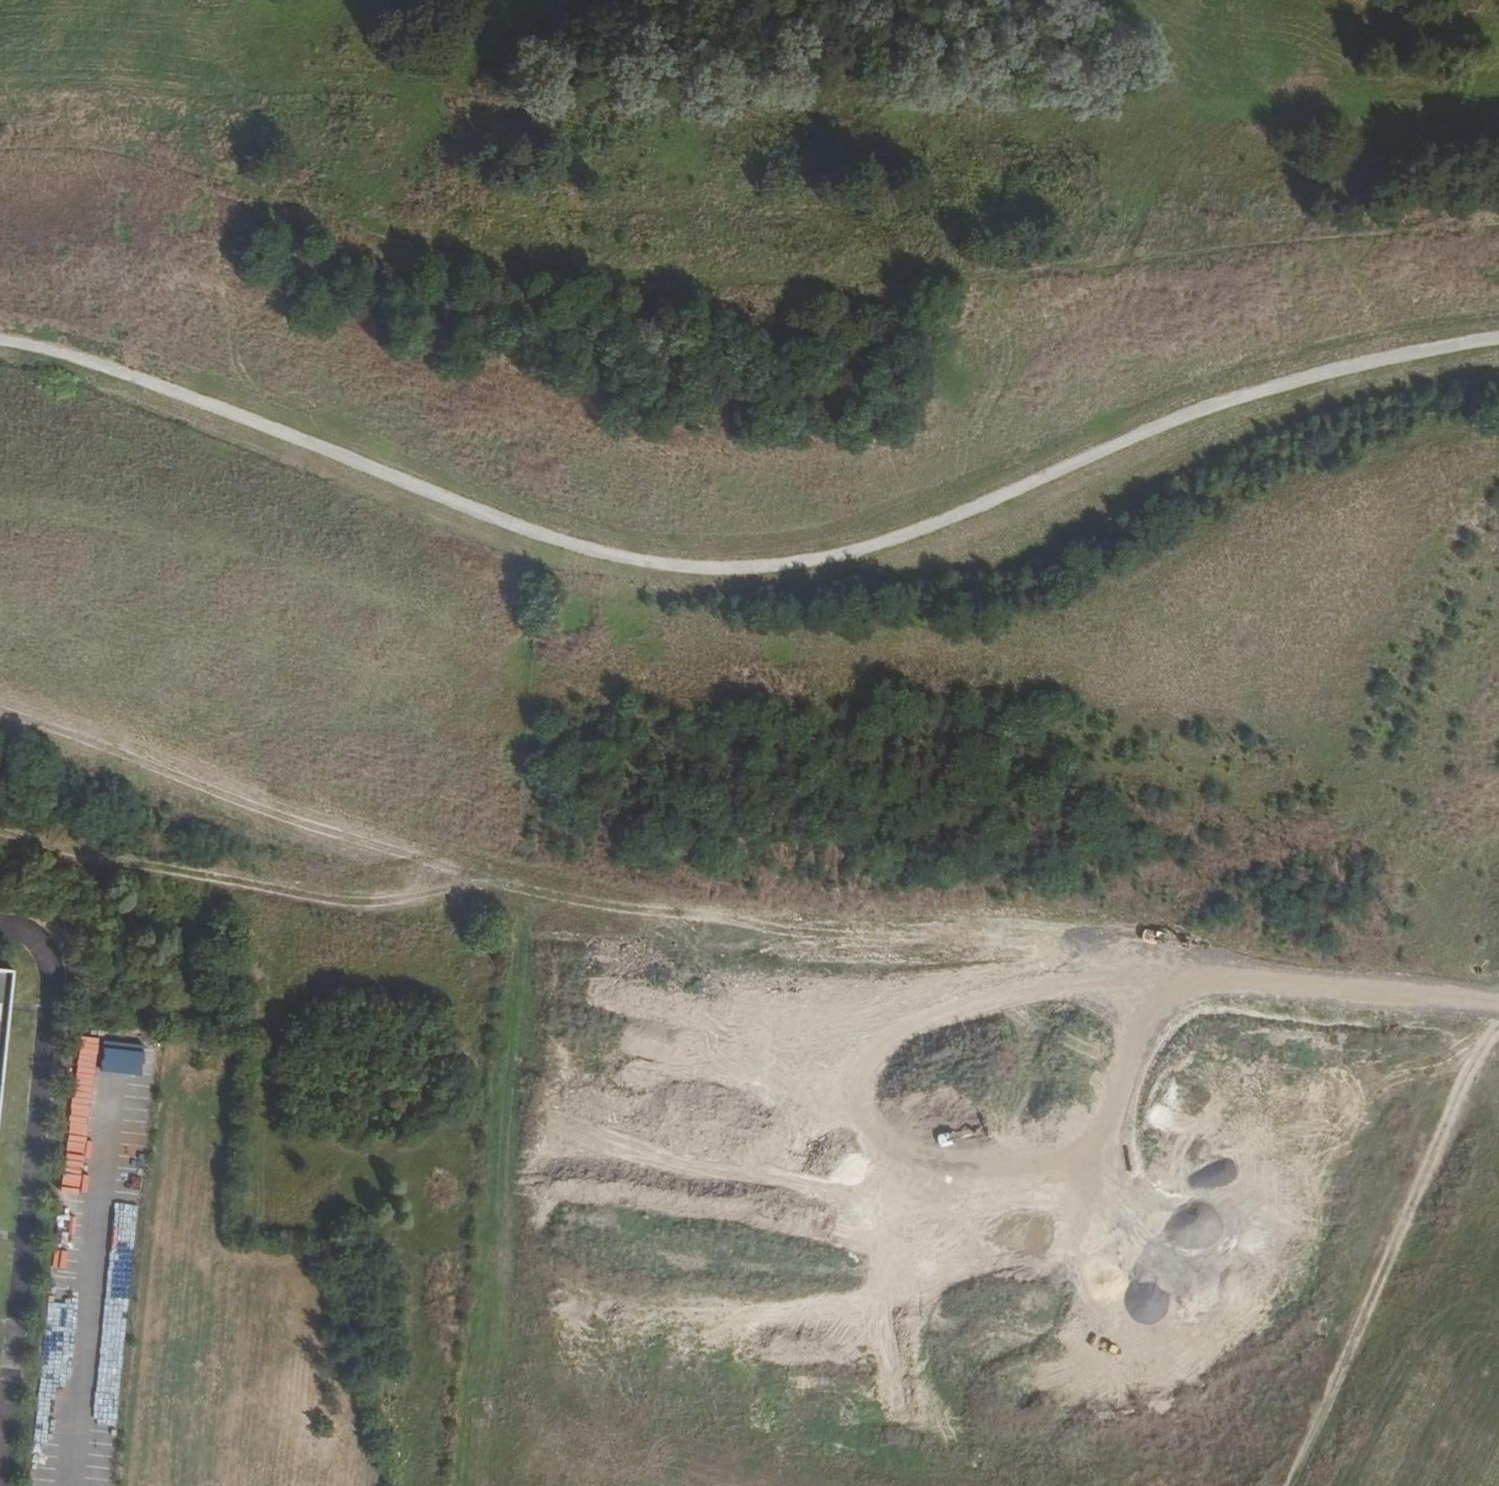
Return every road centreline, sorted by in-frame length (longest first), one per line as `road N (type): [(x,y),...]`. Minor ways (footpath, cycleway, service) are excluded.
road 1 (track): [(1,1485),(52,986),(51,961),(36,940),(0,927)]
road 2 (unclassified): [(1154,998),(1261,985),(1498,1002)]

